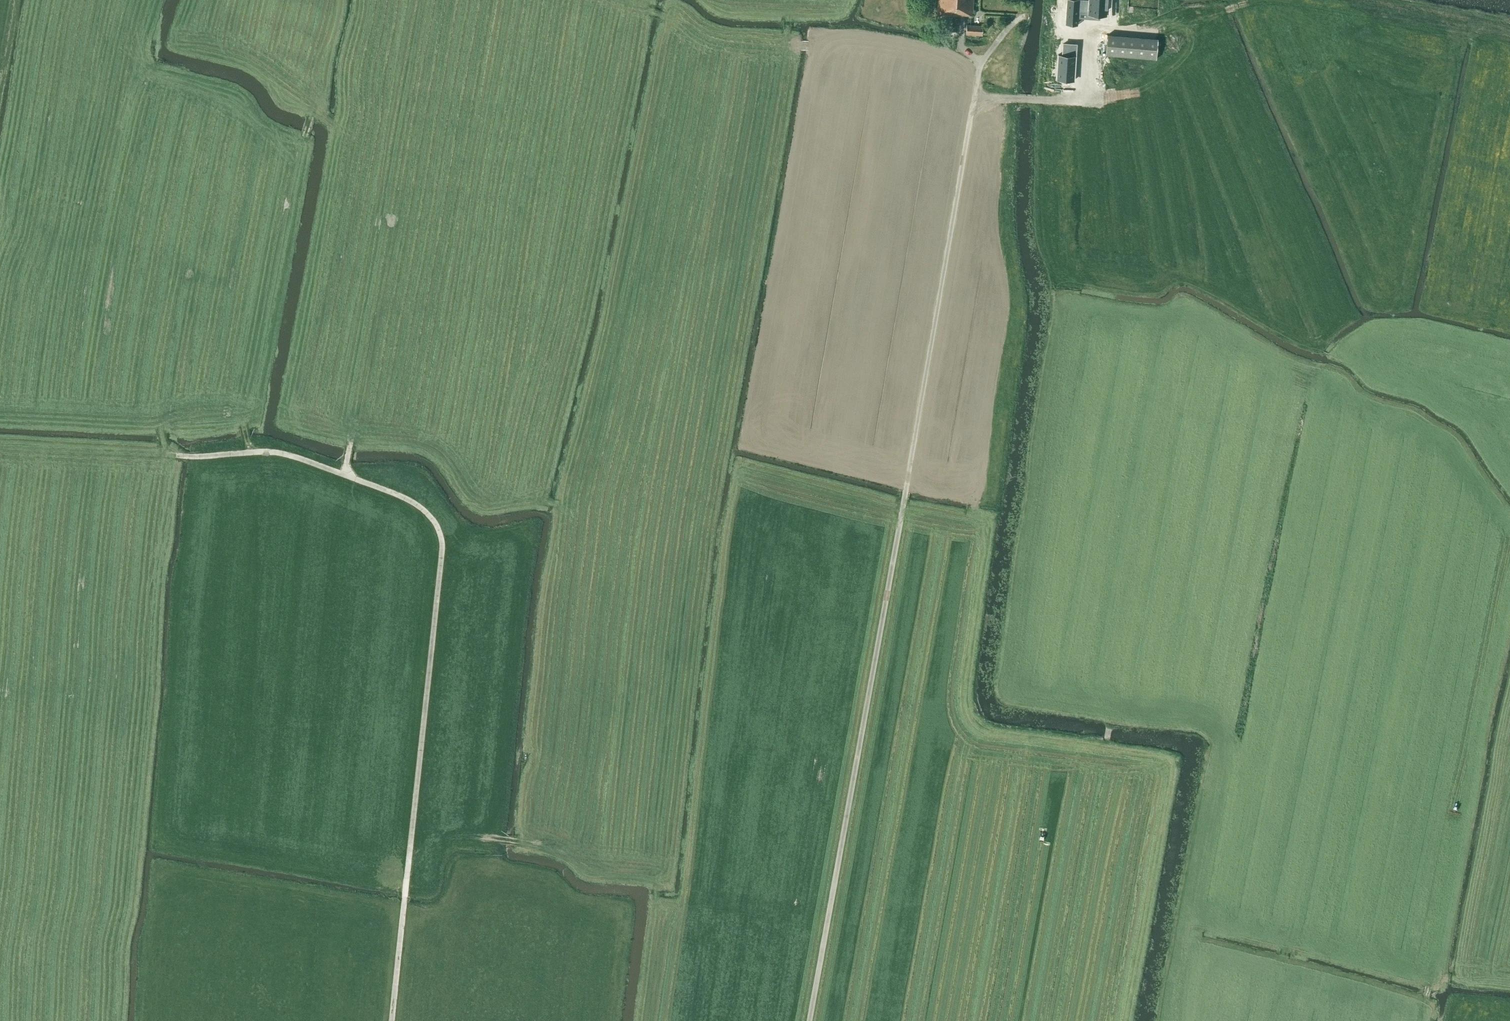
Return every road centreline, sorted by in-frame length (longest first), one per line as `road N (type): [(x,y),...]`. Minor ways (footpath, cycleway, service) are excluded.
road 1 (track): [(392,1020),(439,537),(411,501),(284,453),(177,457)]

